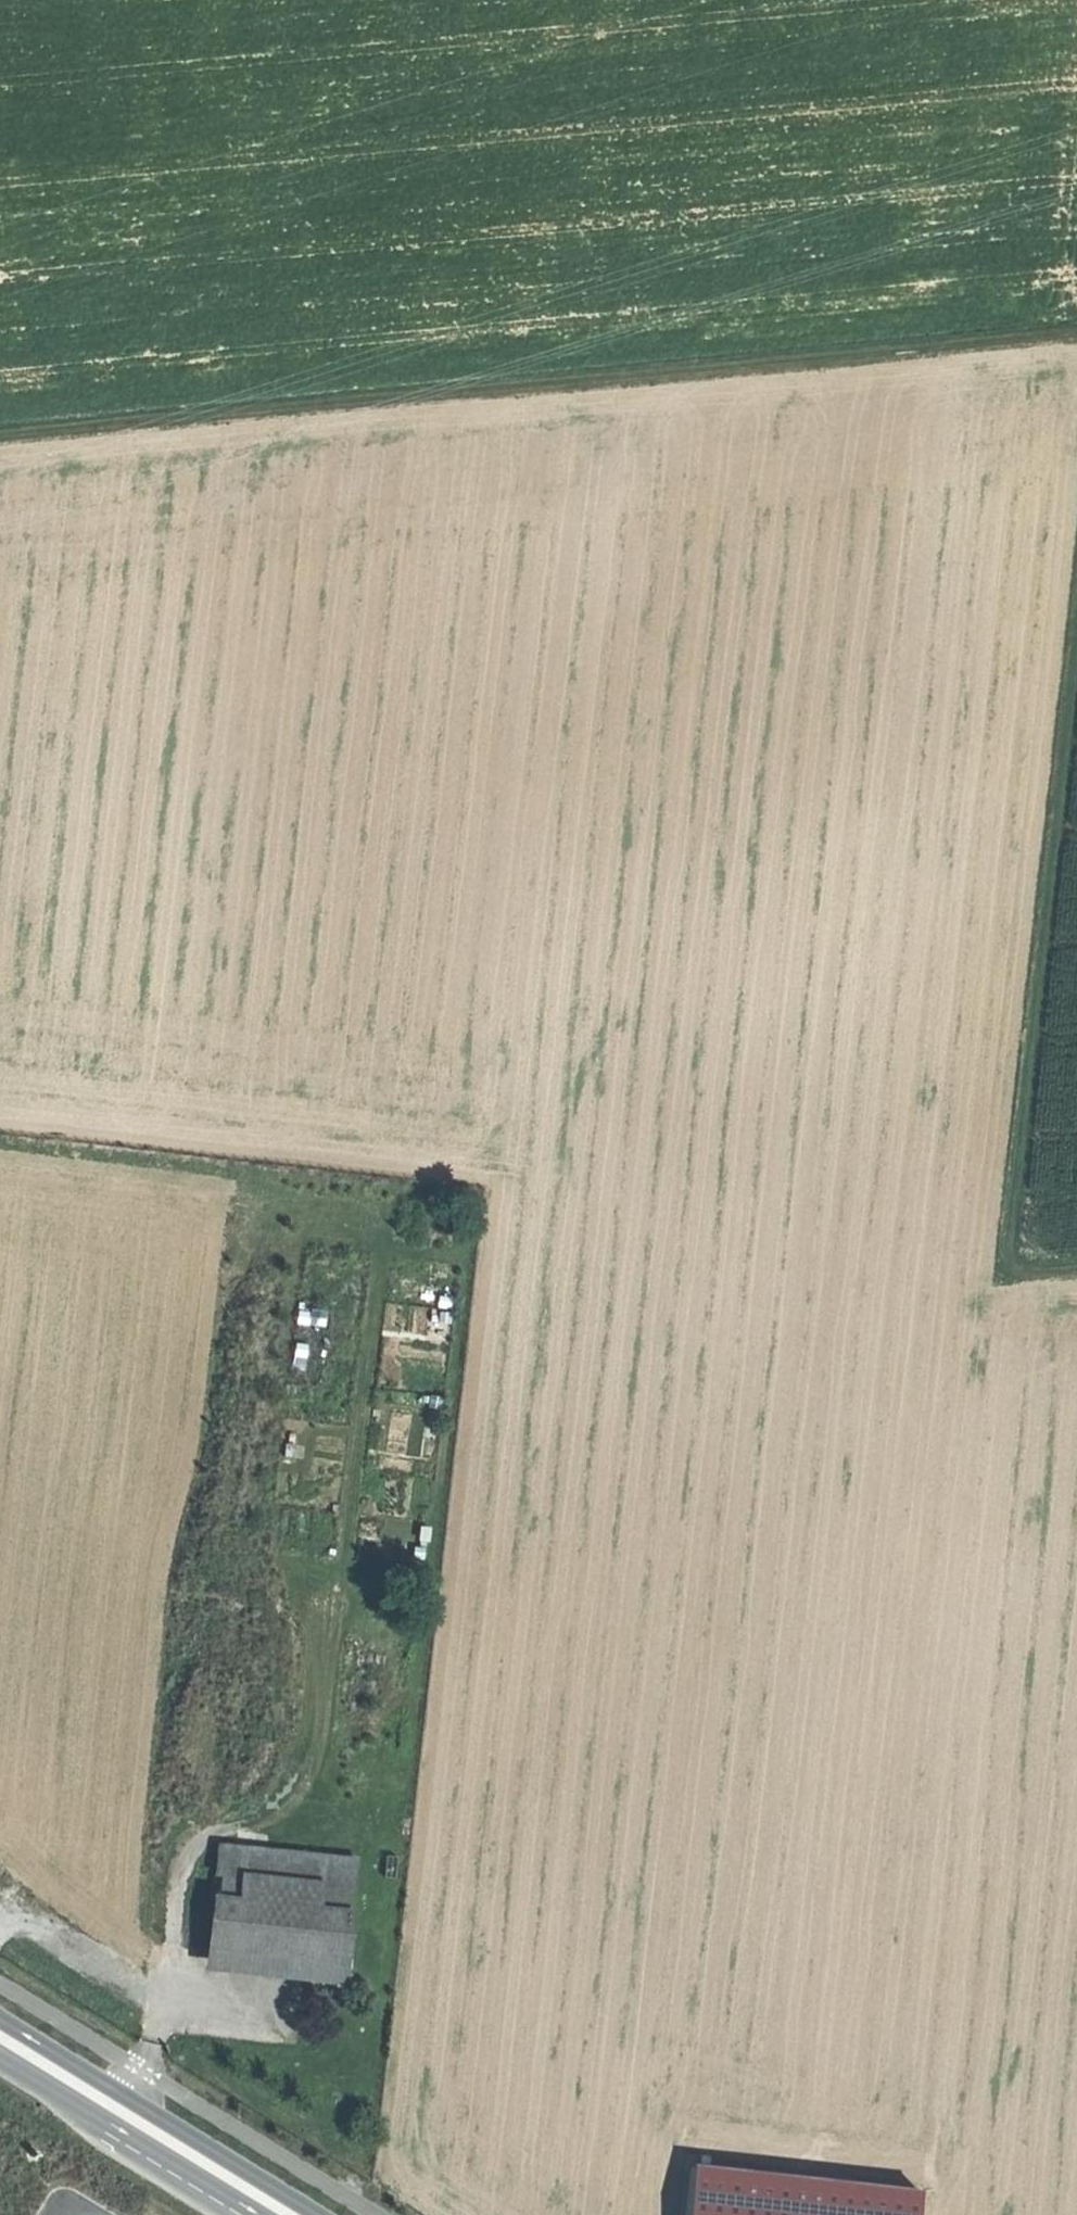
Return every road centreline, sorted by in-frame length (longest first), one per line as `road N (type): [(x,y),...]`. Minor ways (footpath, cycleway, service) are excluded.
road 1 (track): [(1076,343),(0,426)]
road 2 (track): [(1076,1276),(1002,1284),(1076,578)]
road 3 (secondary): [(0,2031),(297,2214)]

